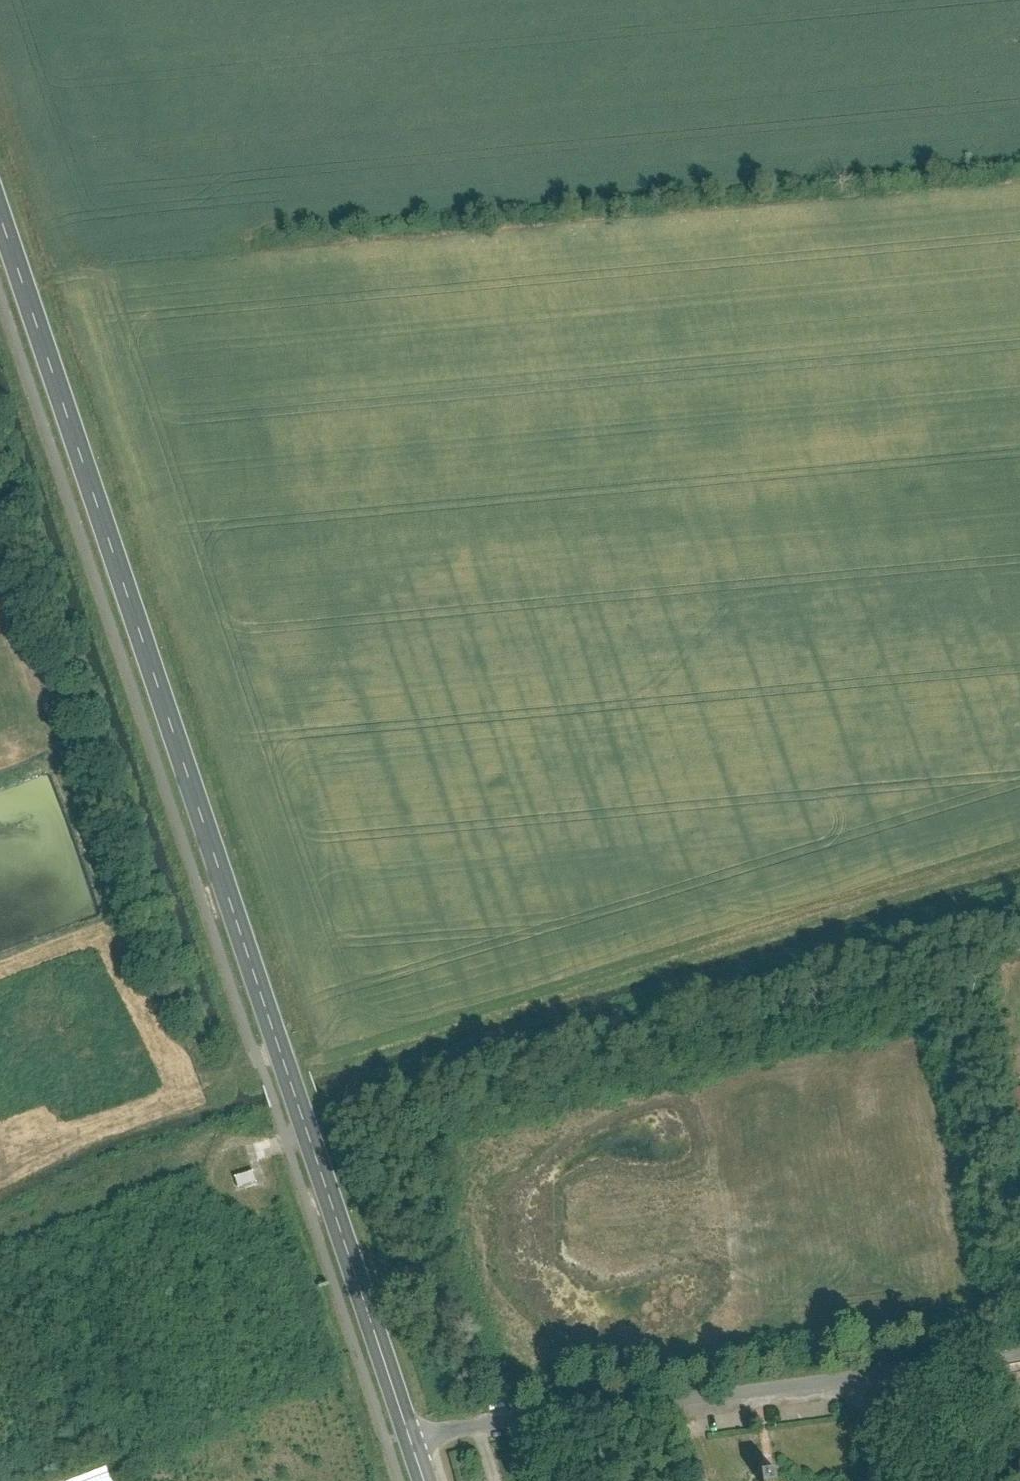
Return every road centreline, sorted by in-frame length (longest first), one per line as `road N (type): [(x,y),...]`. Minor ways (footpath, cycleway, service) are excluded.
road 1 (tertiary): [(408,1446),(0,208)]
road 2 (residential): [(430,1442),(1019,1350)]

